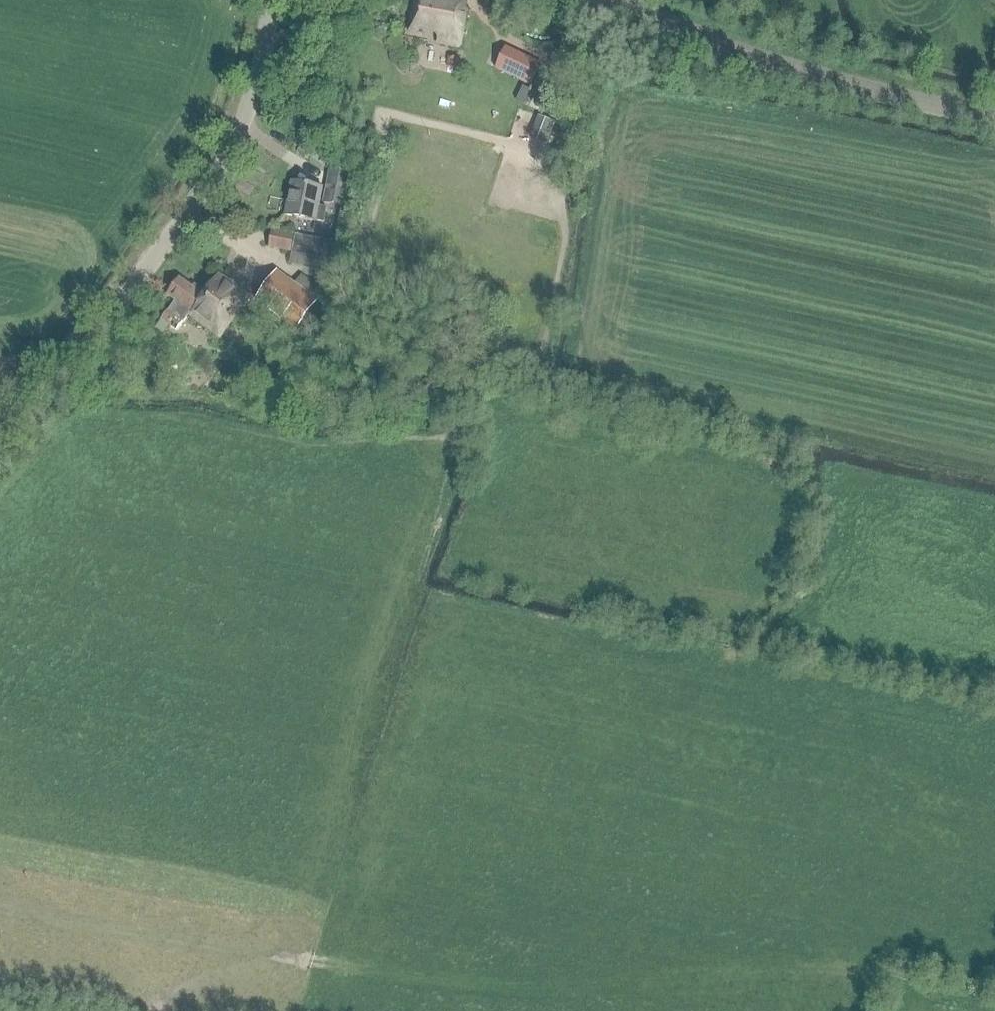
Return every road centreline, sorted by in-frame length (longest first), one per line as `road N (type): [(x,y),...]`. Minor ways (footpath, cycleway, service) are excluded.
road 1 (tertiary): [(0,461),(217,174),(256,92),(271,0)]
road 2 (tertiary): [(994,117),(767,63),(622,0)]

